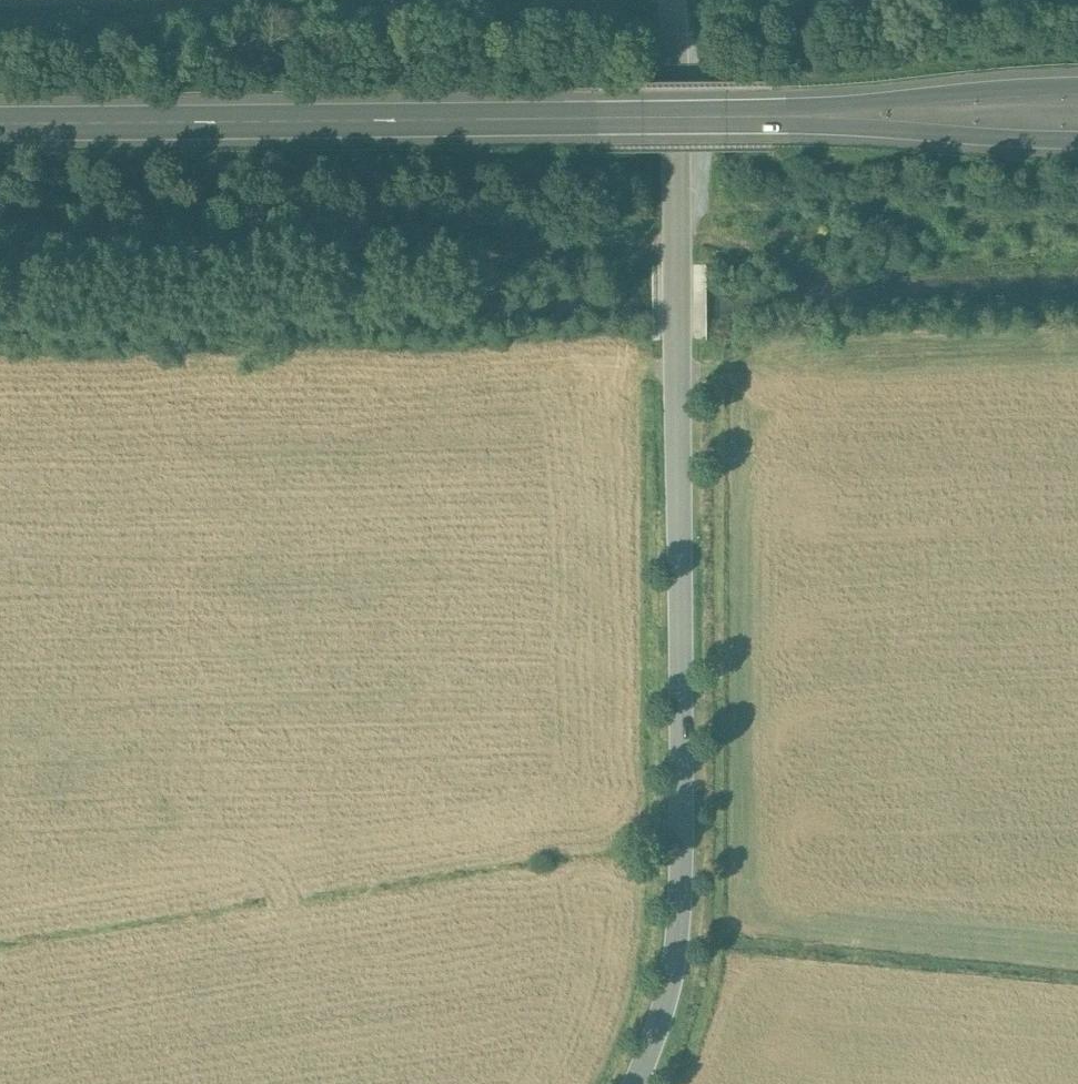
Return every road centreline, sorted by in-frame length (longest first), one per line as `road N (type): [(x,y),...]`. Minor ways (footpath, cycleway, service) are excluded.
road 1 (tertiary): [(671,0),(683,259),(686,884),(682,966),(665,1040),(644,1083)]
road 2 (primary): [(786,115),(0,122)]
road 3 (primary): [(1077,84),(979,88),(786,115)]
road 4 (primary): [(786,115),(1077,139)]

